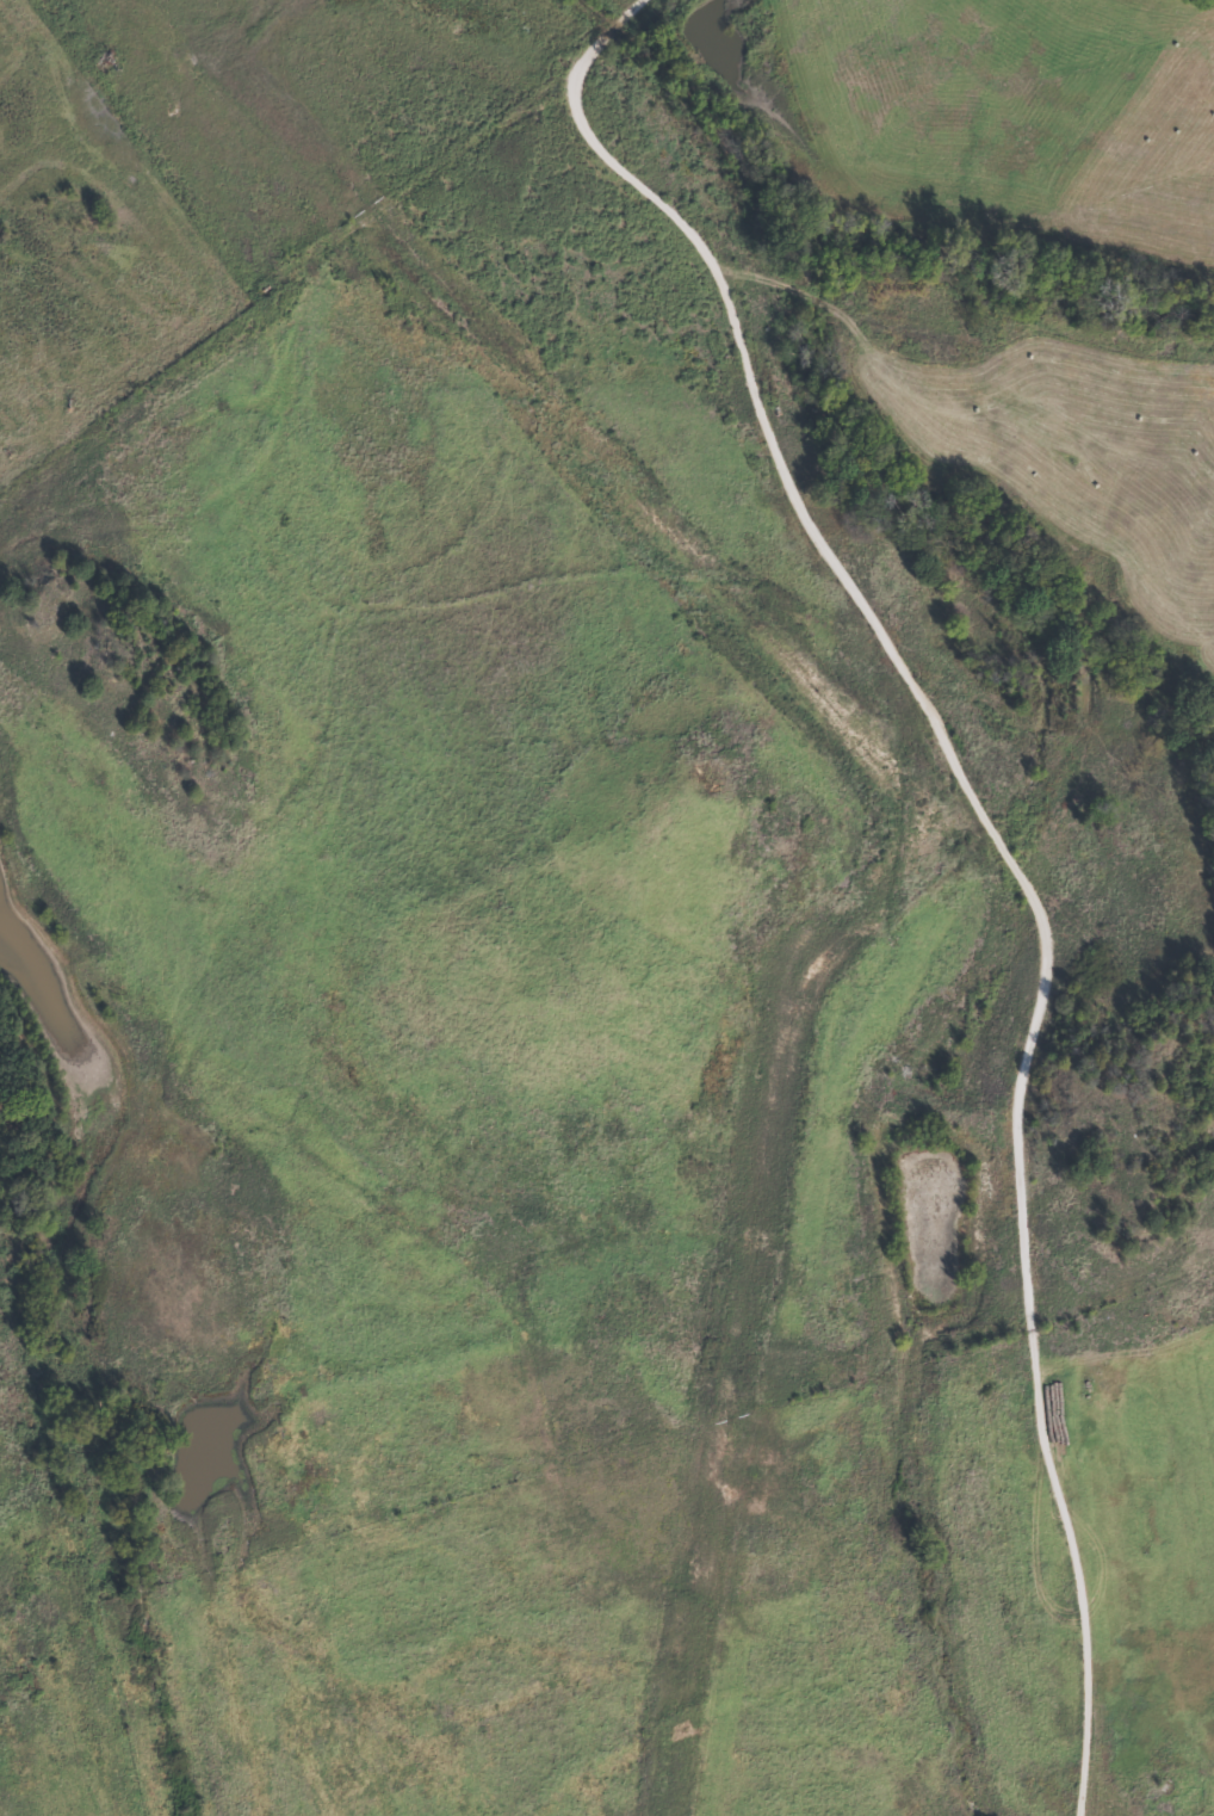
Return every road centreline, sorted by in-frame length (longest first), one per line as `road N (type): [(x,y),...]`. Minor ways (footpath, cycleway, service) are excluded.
road 1 (track): [(1075,1815),(1092,1678),(1003,1229),(1052,940),(905,659),(822,556),(768,419),(726,267),(612,178),(577,117),(600,47),(663,0)]

